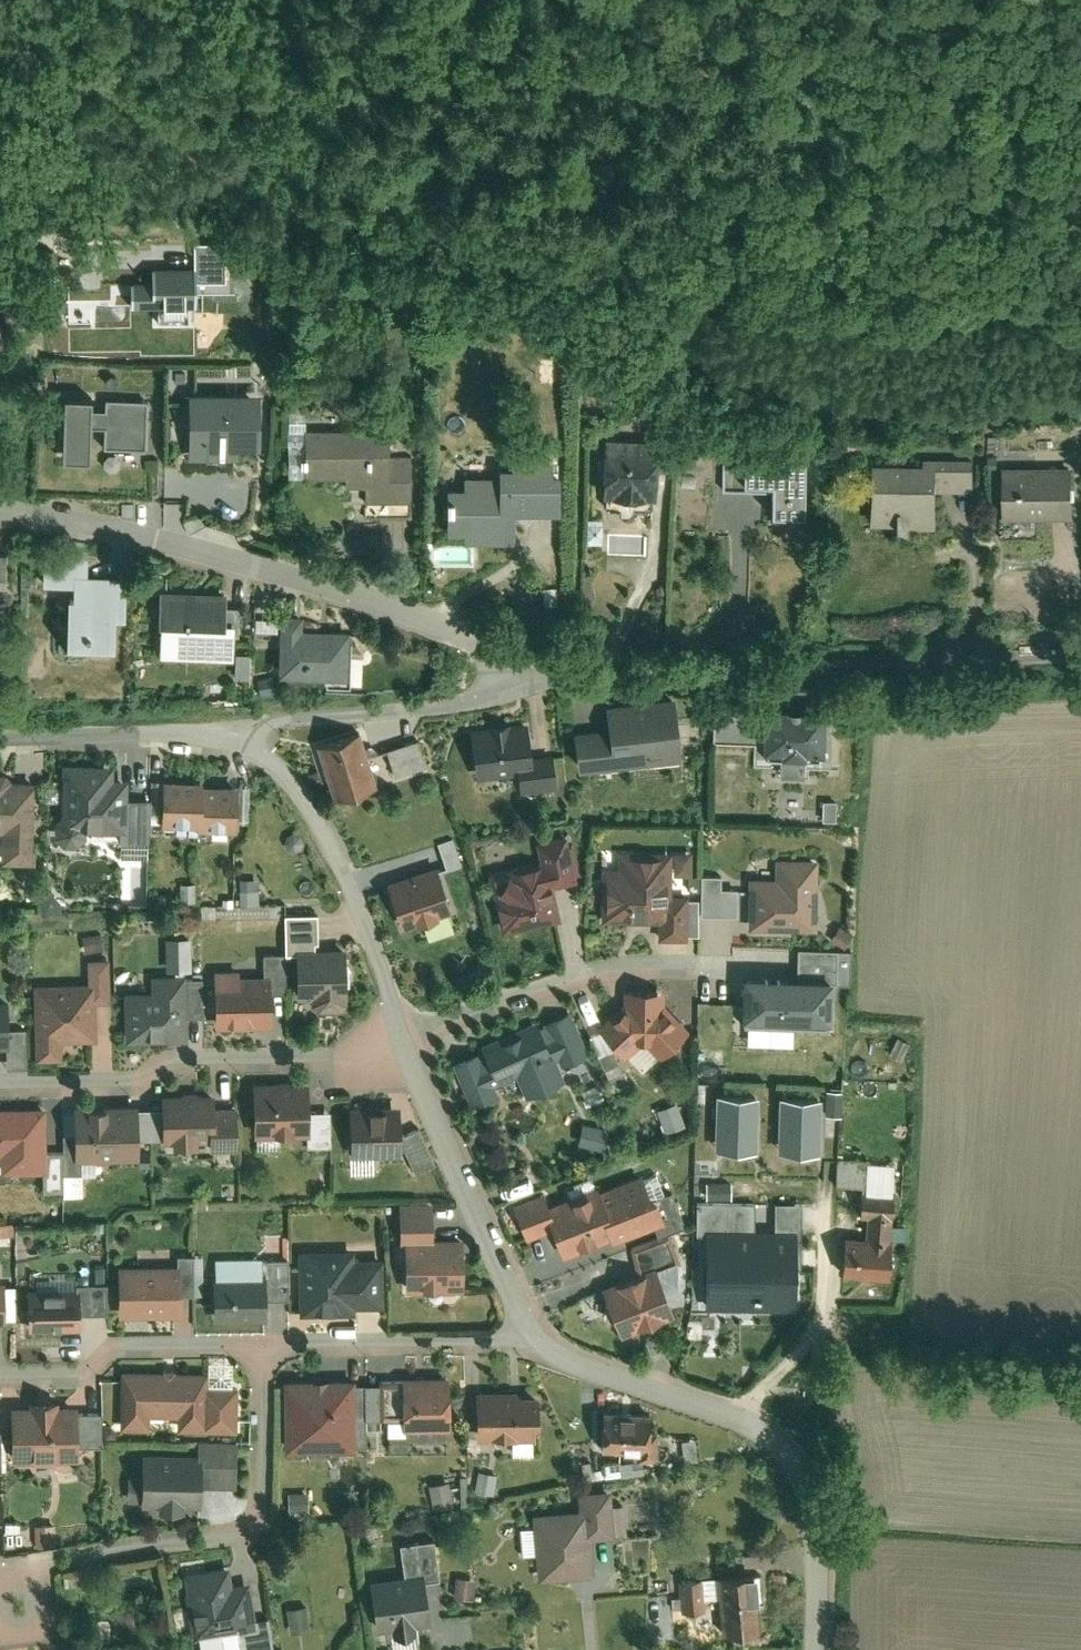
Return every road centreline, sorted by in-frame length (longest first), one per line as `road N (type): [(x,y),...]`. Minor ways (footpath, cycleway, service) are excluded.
road 1 (residential): [(0,493),(264,553),(453,624),(525,676)]
road 2 (residential): [(525,676),(1080,635)]
road 3 (residential): [(812,1649),(813,1529),(792,1464),(741,1414),(529,1341)]
road 4 (residential): [(260,1350),(250,1525),(236,1534),(54,1562),(0,1625)]
road 5 (residential): [(402,1044),(350,1055),(162,1057),(143,1076),(0,1079)]
road 6 (residential): [(402,1044),(325,817),(287,765),(236,733)]
road 7 (residential): [(529,1341),(402,1044)]
road 8 (residential): [(525,676),(424,704),(304,716),(236,733)]
road 9 (residential): [(402,1044),(537,983),(617,965),(671,963)]
road 10 (residential): [(529,1341),(260,1350)]
road 11 (residential): [(260,1350),(126,1348),(82,1376),(0,1379)]
road 12 (track): [(1080,1357),(820,1328)]
road 13 (residential): [(236,733),(0,731)]

